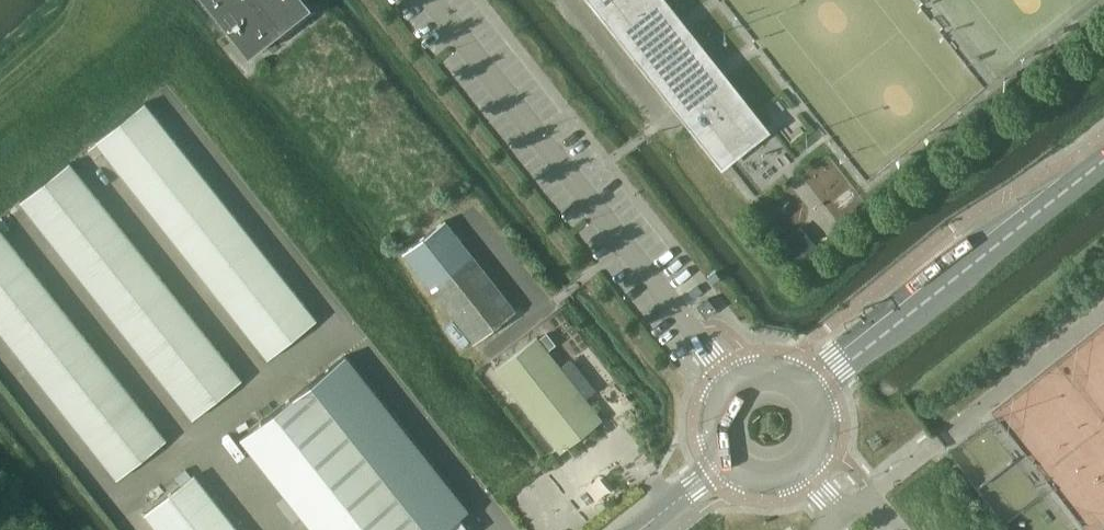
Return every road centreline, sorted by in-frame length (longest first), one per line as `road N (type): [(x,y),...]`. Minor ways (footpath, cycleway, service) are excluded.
road 1 (unclassified): [(738,384),(433,0)]
road 2 (tertiary): [(807,392),(1103,160)]
road 3 (tertiary): [(729,462),(763,479),(800,468),(820,432),(807,392)]

